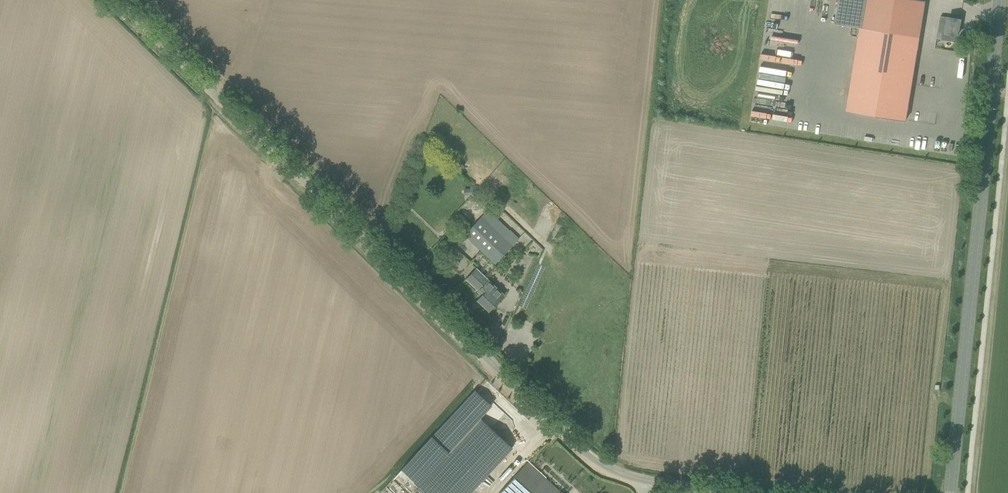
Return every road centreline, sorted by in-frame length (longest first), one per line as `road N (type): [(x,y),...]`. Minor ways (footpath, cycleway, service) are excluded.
road 1 (unclassified): [(713,492),(621,478),(581,453),(123,0)]
road 2 (tertiary): [(952,492),(998,0)]

